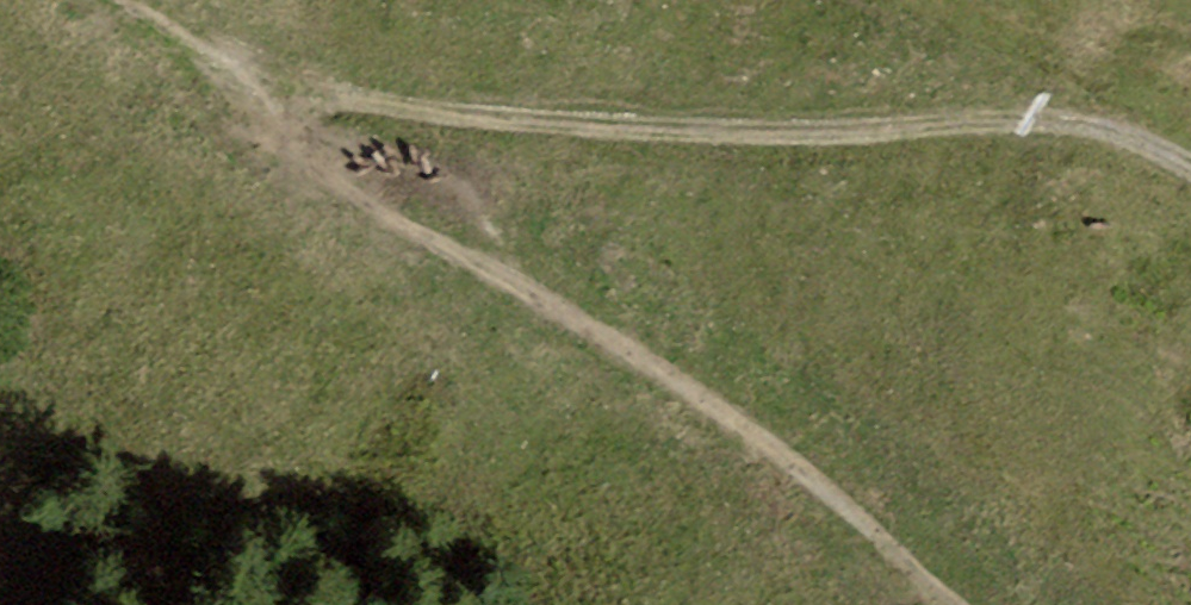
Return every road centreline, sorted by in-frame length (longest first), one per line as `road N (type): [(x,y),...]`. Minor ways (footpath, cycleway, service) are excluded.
road 1 (track): [(102,0),(768,429),(944,604)]
road 2 (track): [(1190,168),(1124,135),(1080,125),(711,129),(259,108)]

